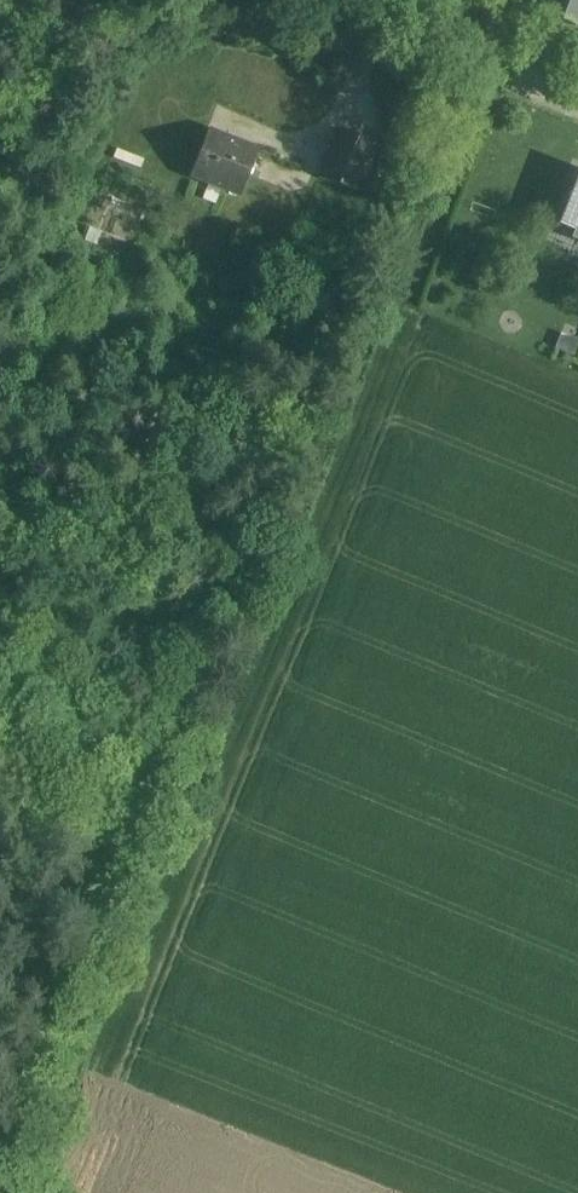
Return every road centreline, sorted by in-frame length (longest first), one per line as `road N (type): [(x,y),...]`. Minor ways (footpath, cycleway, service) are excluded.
road 1 (track): [(35,1192),(219,715),(396,304),(489,64)]
road 2 (track): [(212,735),(0,649)]
road 3 (track): [(318,0),(489,64)]

